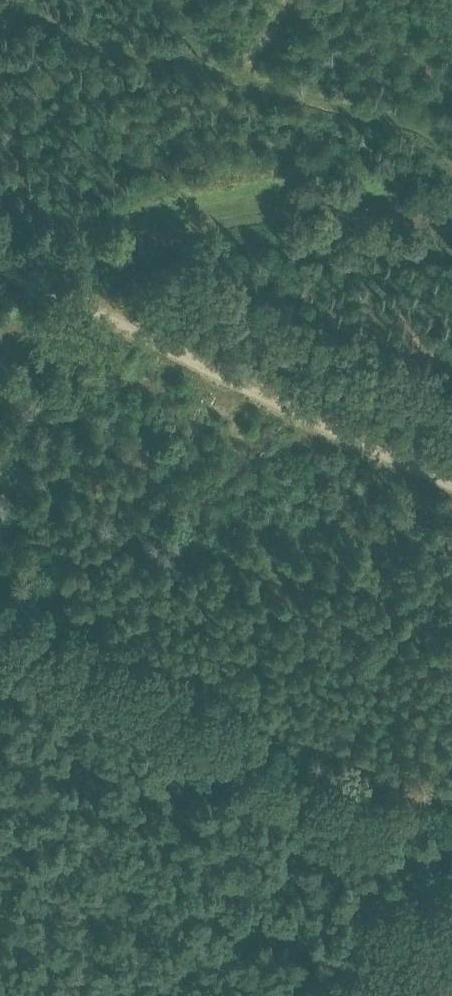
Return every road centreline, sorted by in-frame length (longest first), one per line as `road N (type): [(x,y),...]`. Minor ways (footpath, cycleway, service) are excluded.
road 1 (track): [(451,490),(0,271)]
road 2 (track): [(0,414),(109,324)]

